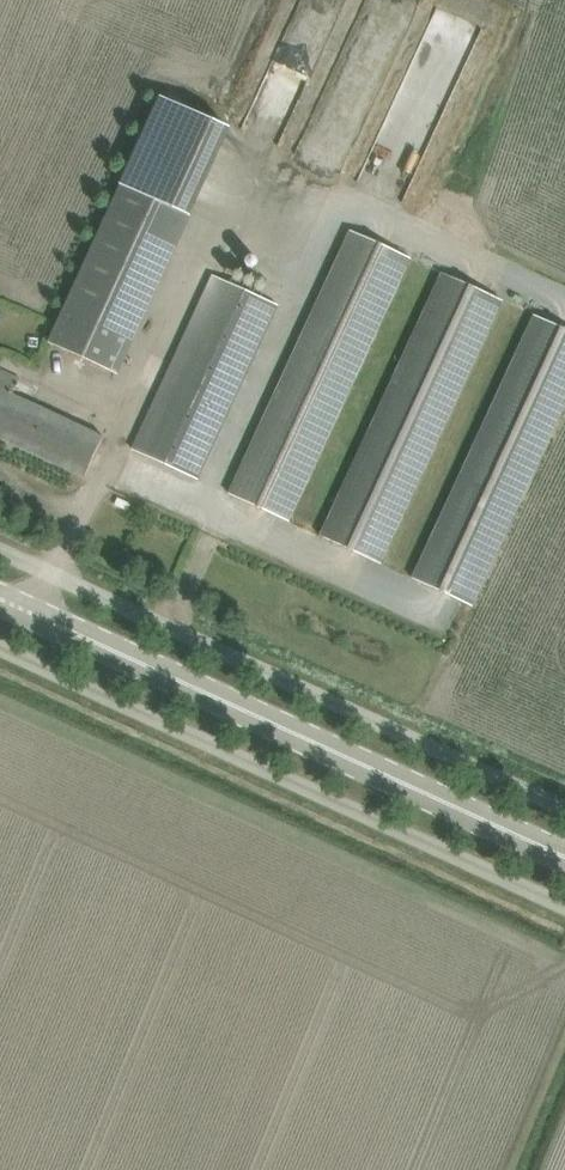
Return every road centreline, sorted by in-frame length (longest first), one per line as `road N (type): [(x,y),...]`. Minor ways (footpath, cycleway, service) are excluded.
road 1 (unclassified): [(0,653),(564,909)]
road 2 (primary): [(564,856),(0,600)]
road 3 (unclassified): [(564,800),(0,545)]

